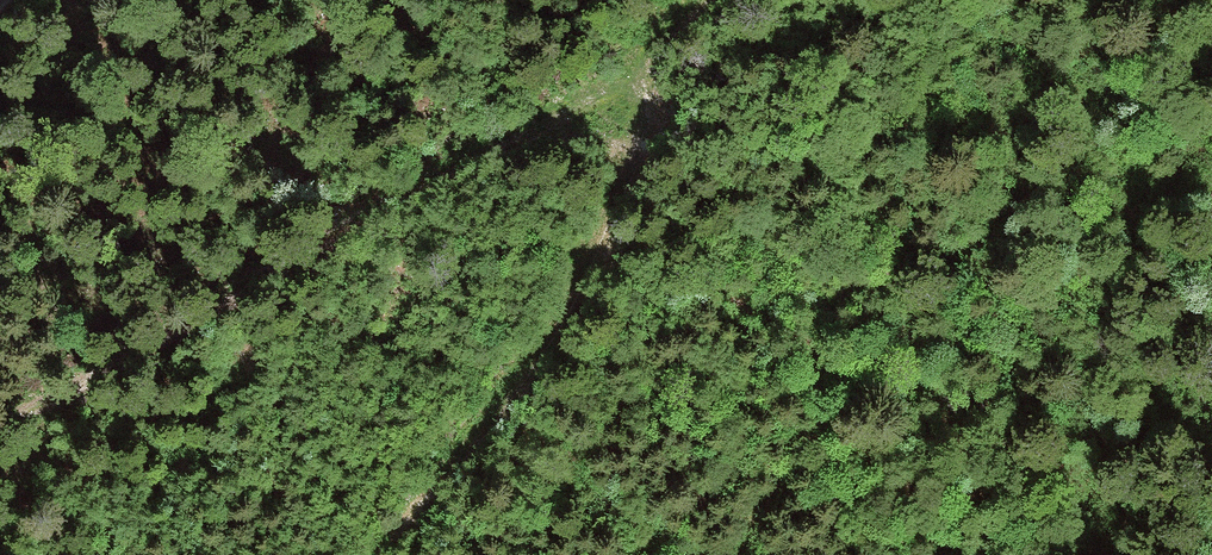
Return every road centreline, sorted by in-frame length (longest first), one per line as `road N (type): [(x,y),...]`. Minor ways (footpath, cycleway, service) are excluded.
road 1 (track): [(384,554),(520,401),(577,304),(583,275),(648,141),(640,50)]
road 2 (track): [(317,263),(573,103),(699,0)]
road 3 (track): [(0,419),(153,331),(317,263)]

